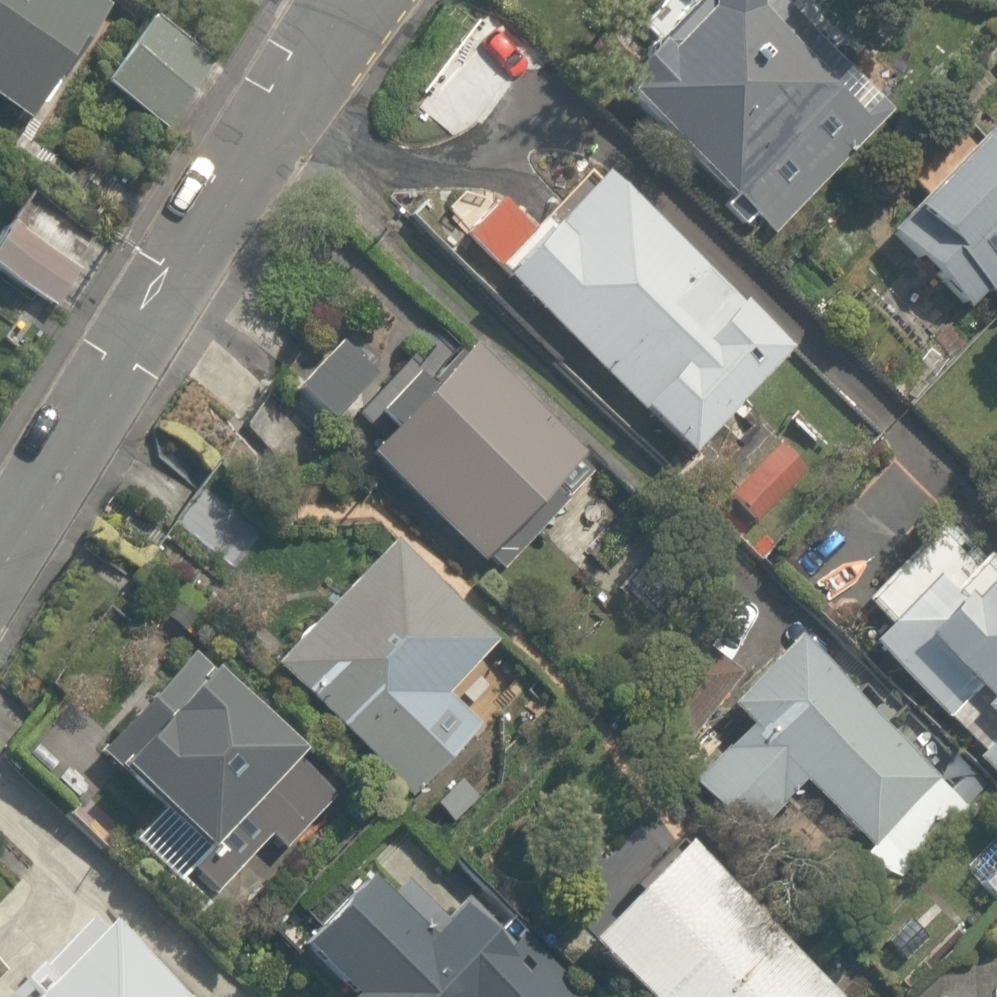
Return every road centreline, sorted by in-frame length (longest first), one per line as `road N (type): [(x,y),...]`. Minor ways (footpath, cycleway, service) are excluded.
road 1 (residential): [(335,0),(205,202),(0,565)]

